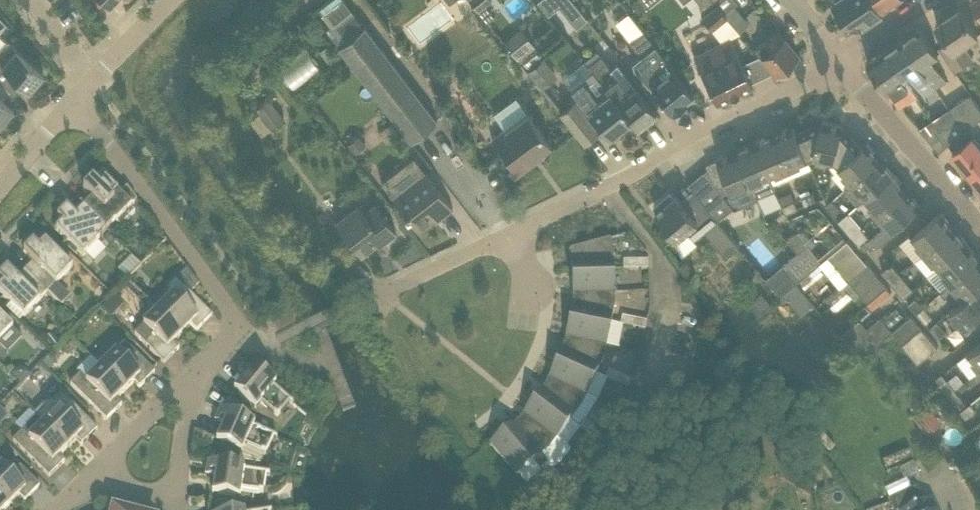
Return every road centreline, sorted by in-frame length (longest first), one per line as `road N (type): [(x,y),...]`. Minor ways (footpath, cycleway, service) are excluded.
road 1 (residential): [(58,509),(234,334),(235,319),(74,99)]
road 2 (residential): [(372,296),(606,189),(841,58)]
road 3 (residential): [(979,224),(841,58)]

